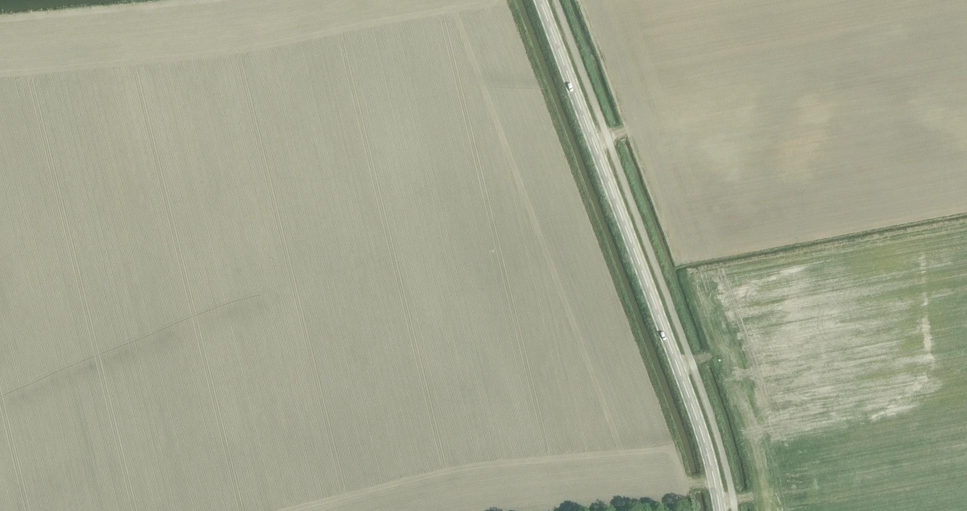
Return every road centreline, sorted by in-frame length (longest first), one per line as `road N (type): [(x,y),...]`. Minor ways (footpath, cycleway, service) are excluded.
road 1 (secondary): [(722,510),(690,390),(541,0)]

